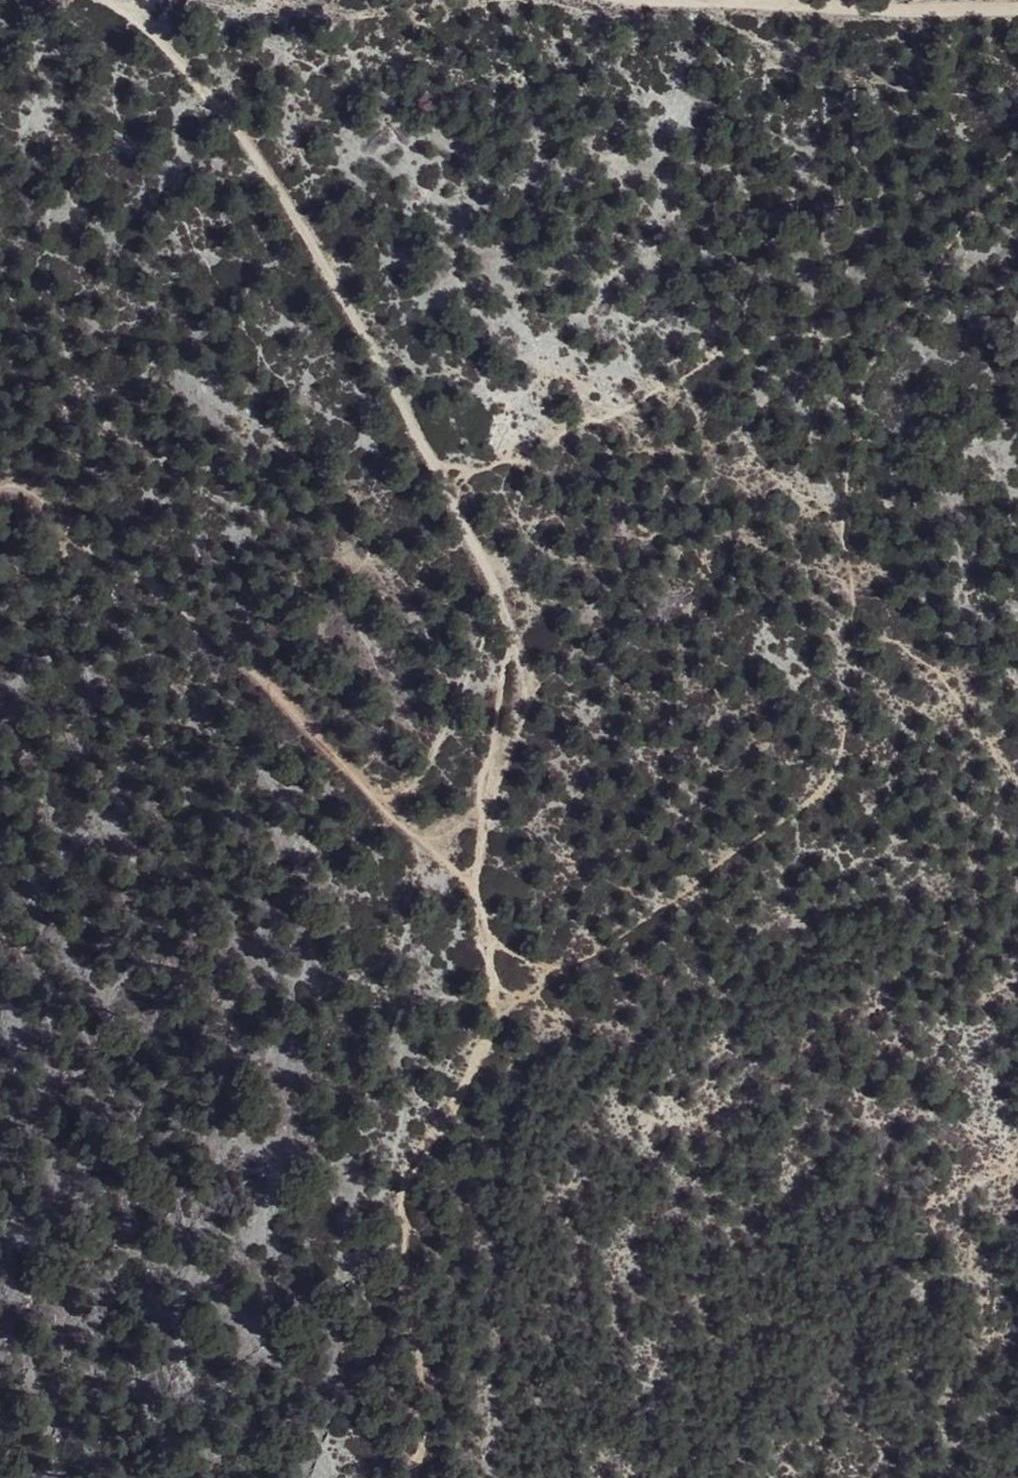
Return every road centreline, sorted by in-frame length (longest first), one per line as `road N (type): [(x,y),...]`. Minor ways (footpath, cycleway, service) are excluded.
road 1 (track): [(668,0),(1017,6)]

